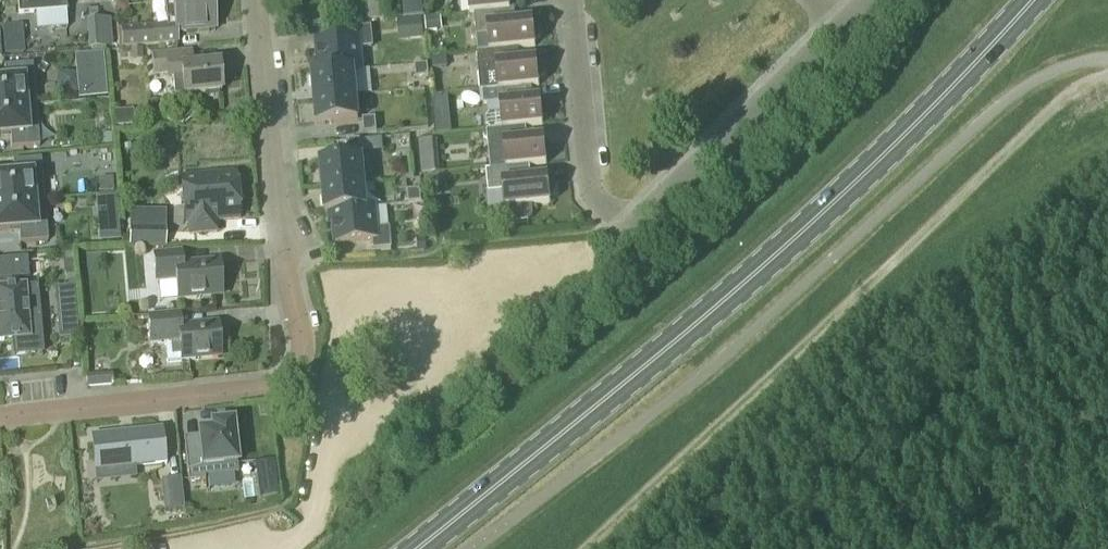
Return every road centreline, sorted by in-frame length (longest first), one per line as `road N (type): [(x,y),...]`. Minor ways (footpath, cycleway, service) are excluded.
road 1 (primary): [(421,548),(790,243),(1033,0)]
road 2 (track): [(578,548),(1075,85),(1107,74)]
road 3 (residential): [(0,416),(276,386),(293,375),(302,342),(277,227),(256,0)]
road 4 (residential): [(626,211),(653,201),(824,44)]
road 5 (residential): [(576,0),(593,207),(626,211)]

